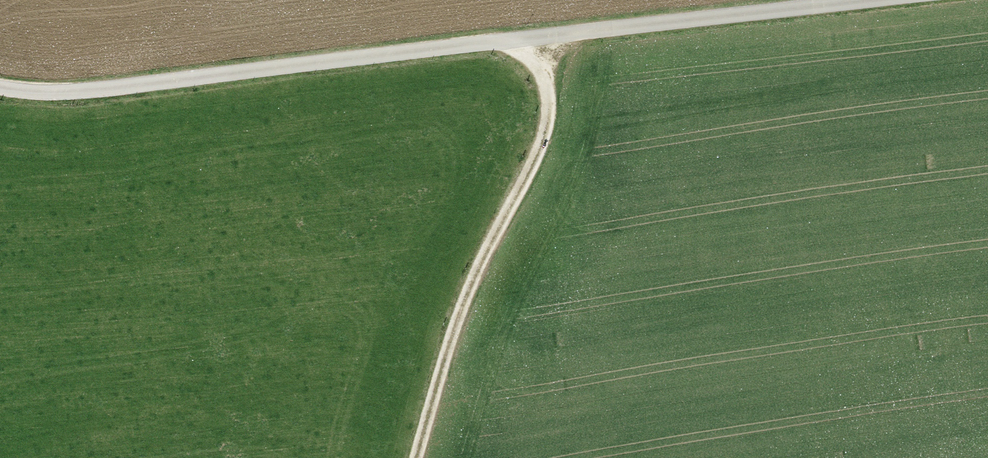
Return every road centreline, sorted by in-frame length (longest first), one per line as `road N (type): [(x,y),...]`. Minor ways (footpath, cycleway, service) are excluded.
road 1 (track): [(413,457),(462,306),(540,149),(545,28),(73,96),(0,95)]
road 2 (track): [(778,0),(545,28)]

